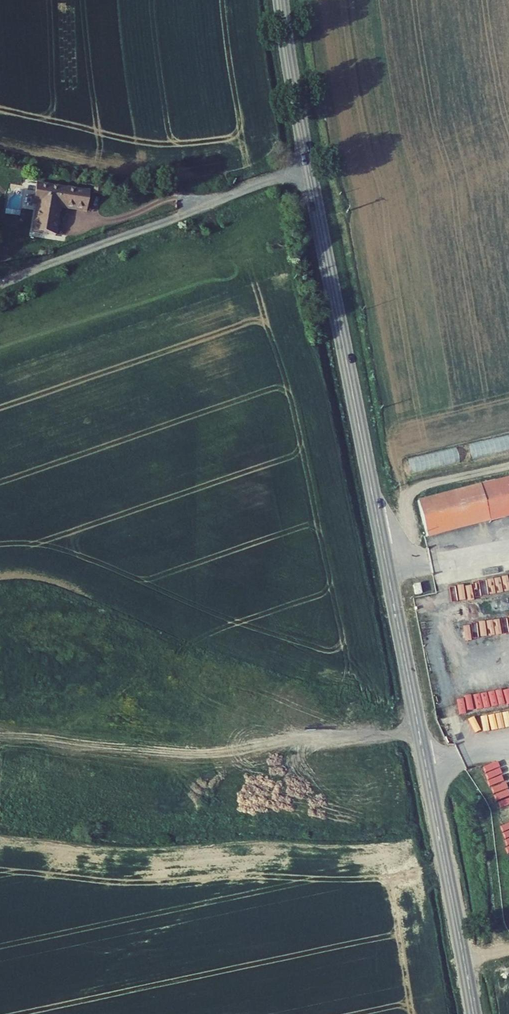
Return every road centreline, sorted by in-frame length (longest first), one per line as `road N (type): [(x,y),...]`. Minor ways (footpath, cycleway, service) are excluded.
road 1 (tertiary): [(281,0),(464,960)]
road 2 (track): [(0,738),(200,754),(419,733)]
road 3 (track): [(22,274),(253,185),(309,174)]

